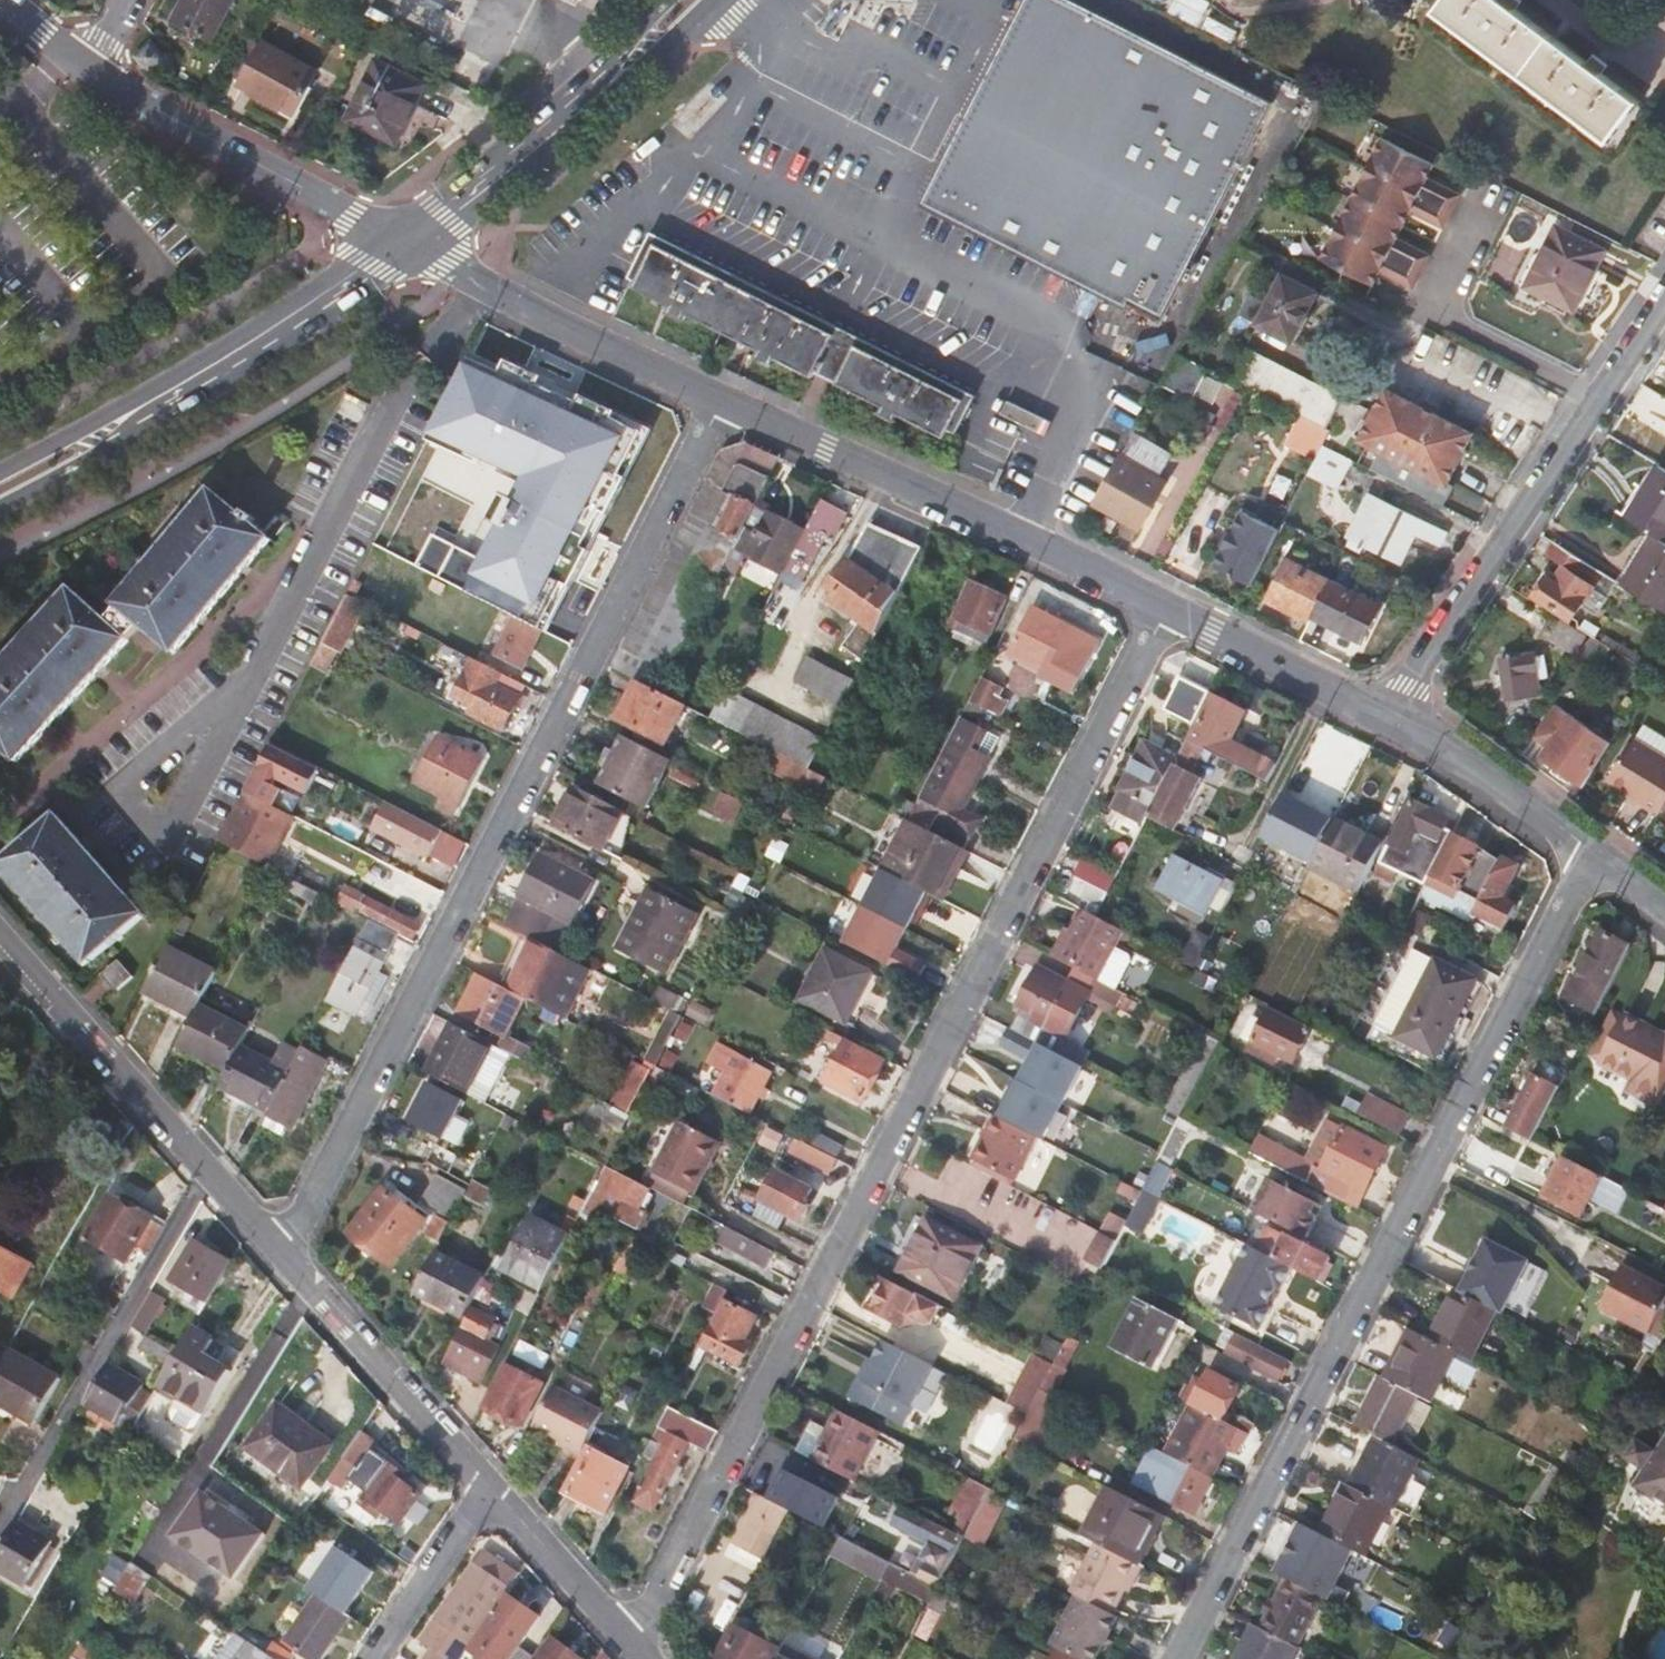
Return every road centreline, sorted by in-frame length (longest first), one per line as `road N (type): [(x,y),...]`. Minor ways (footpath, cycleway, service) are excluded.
road 1 (residential): [(639,1646),(1167,609)]
road 2 (residential): [(288,1248),(722,400)]
road 3 (residential): [(1174,1658),(1593,850)]
road 4 (residential): [(1664,298),(1387,715)]
road 5 (residential): [(722,400),(1167,609)]
road 6 (secondary): [(0,485),(166,401),(415,242)]
road 7 (unclassified): [(469,279),(248,682)]
road 8 (residential): [(213,1168),(0,1533)]
road 9 (unclassified): [(415,242),(83,68)]
road 10 (residential): [(0,928),(213,1168)]
road 11 (residential): [(288,1248),(497,1486)]
road 12 (residential): [(469,279),(722,400)]
road 13 (unclassified): [(1593,850),(1445,742),(1387,715)]
road 14 (unclassified): [(248,682),(163,840),(117,792)]
road 15 (residential): [(1167,609),(1387,715)]
road 16 (secondary): [(415,242),(590,97)]
road 17 (residential): [(497,1486),(639,1646)]
road 18 (residential): [(497,1486),(381,1658)]
road 19 (unclassified): [(117,792),(248,682)]
road 20 (secondary): [(590,97),(623,84),(714,0)]
road 21 (secondary): [(667,0),(602,62),(590,97)]

